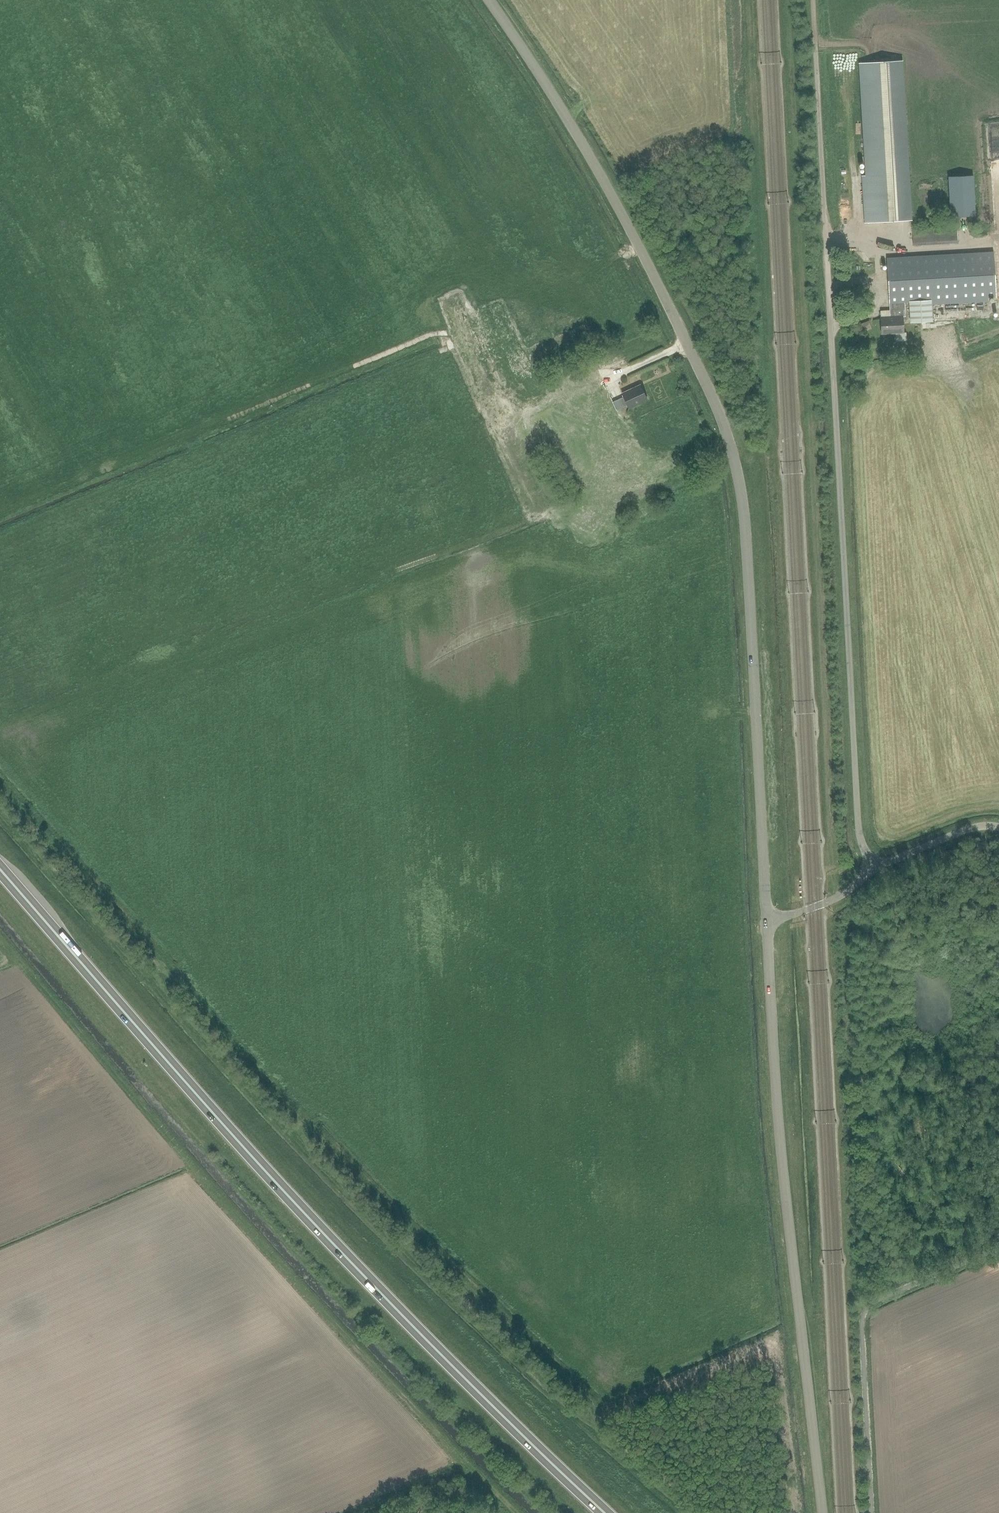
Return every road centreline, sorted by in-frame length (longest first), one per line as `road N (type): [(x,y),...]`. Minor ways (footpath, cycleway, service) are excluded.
road 1 (unclassified): [(768,917),(745,512),(730,443),(588,153),(490,0)]
road 2 (trunk): [(606,1512),(261,1166),(0,869)]
road 3 (unclassified): [(873,868),(857,814),(814,0)]
road 4 (unclassified): [(823,1512),(781,1142),(768,917)]
road 5 (unclassified): [(998,826),(970,827),(873,868)]

